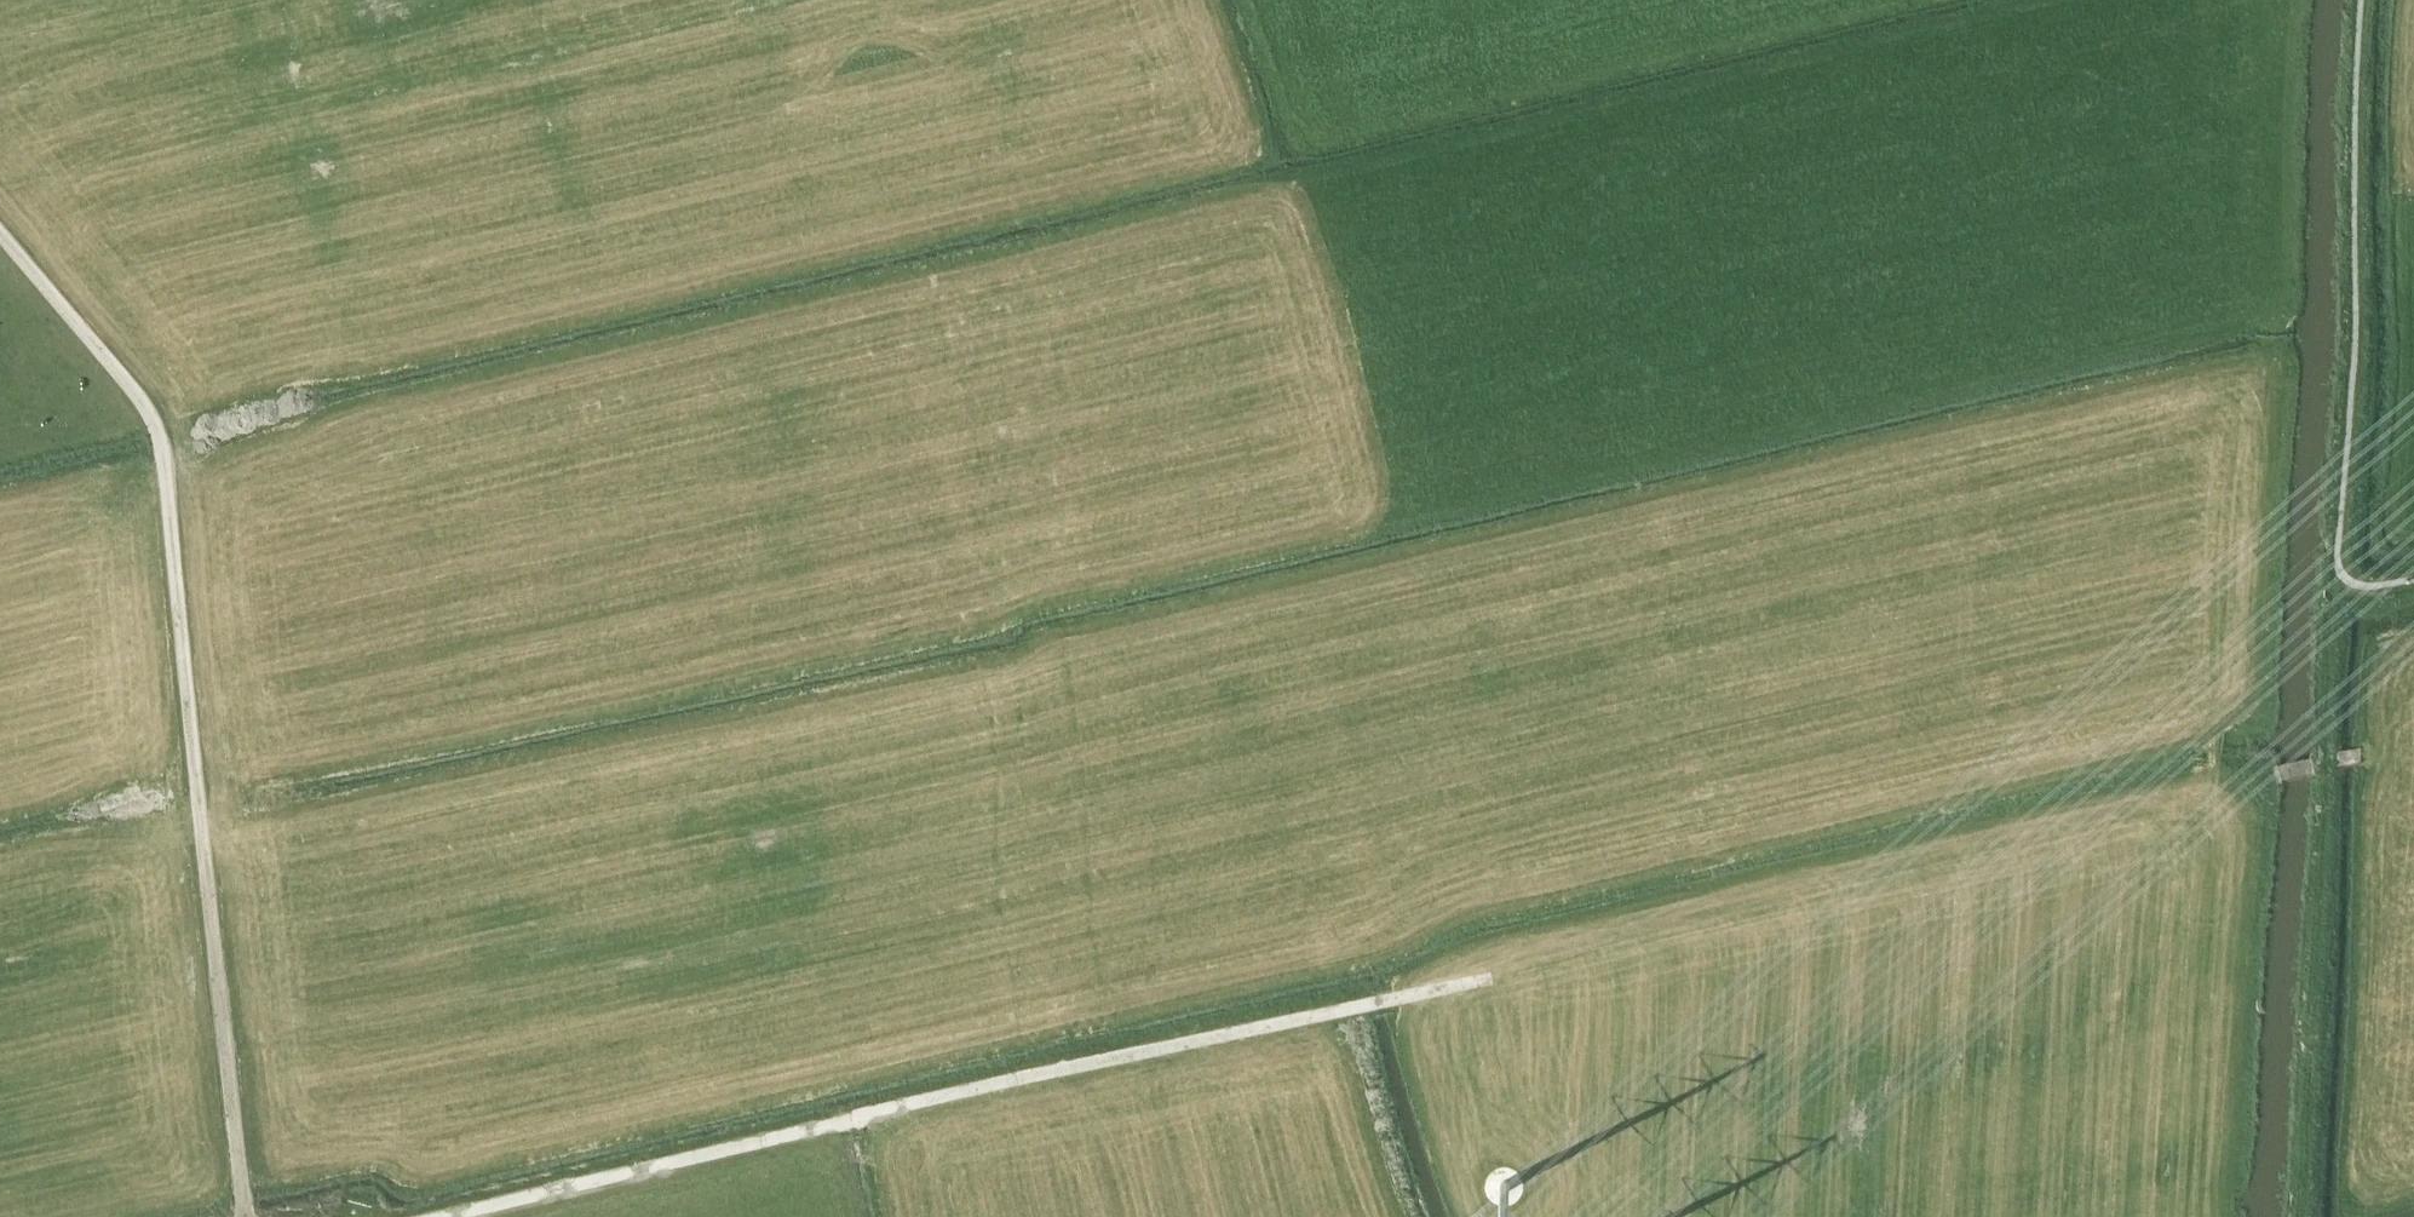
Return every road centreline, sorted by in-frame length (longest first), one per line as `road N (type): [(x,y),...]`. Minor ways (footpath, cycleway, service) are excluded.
road 1 (track): [(1480,979),(437,1216)]
road 2 (track): [(248,1216),(162,447),(145,402),(0,232)]
road 3 (track): [(2340,571),(2303,1216)]

